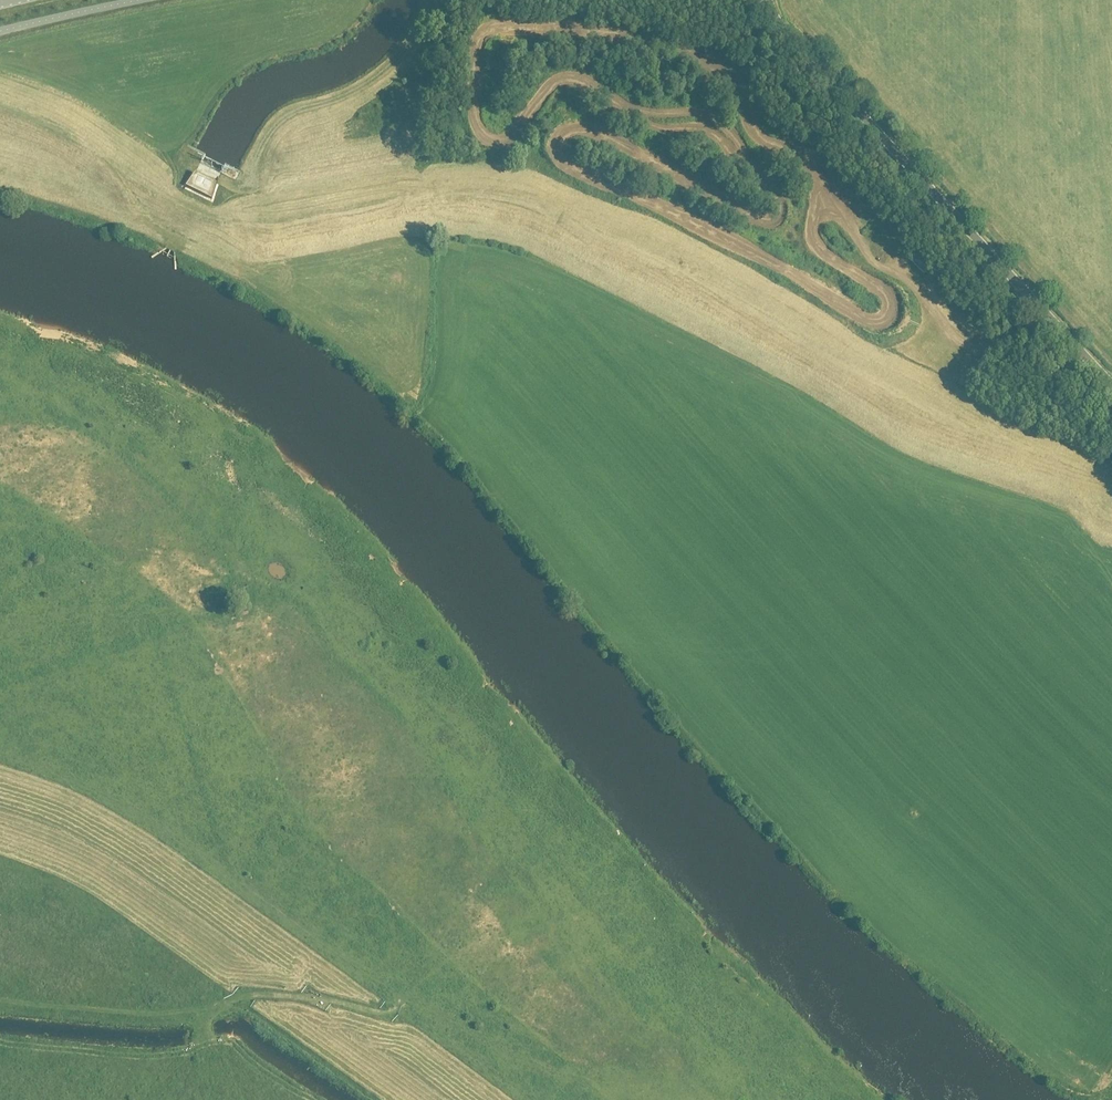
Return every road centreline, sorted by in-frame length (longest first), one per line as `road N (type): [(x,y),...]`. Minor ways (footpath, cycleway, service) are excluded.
road 1 (unclassified): [(1111,384),(777,21),(768,0)]
road 2 (track): [(0,998),(143,1014),(262,995),(382,1012),(400,1006)]

